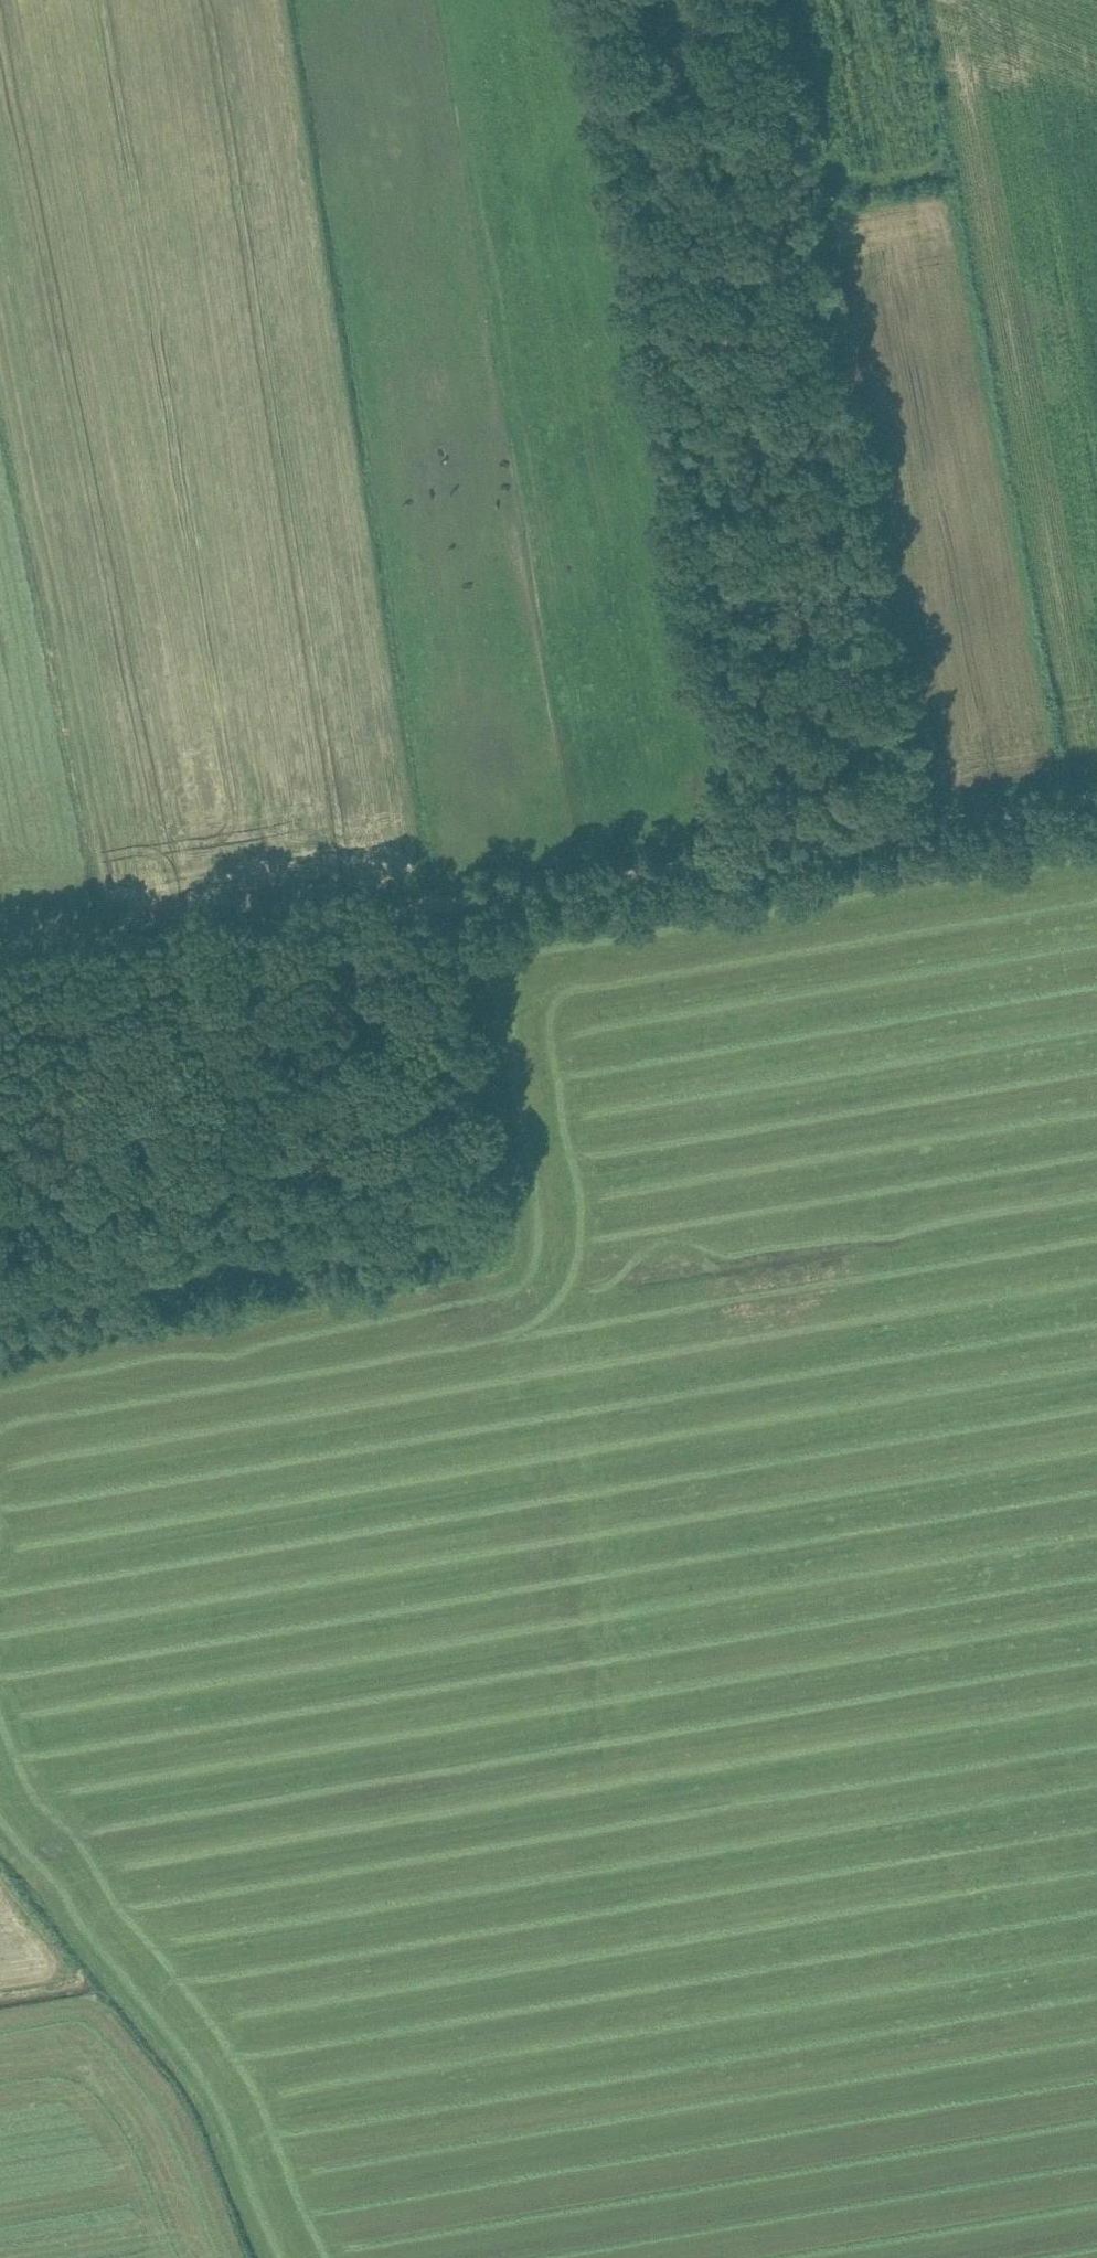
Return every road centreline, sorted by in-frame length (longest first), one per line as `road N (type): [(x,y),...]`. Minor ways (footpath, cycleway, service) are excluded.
road 1 (unclassified): [(0,978),(1096,798)]

